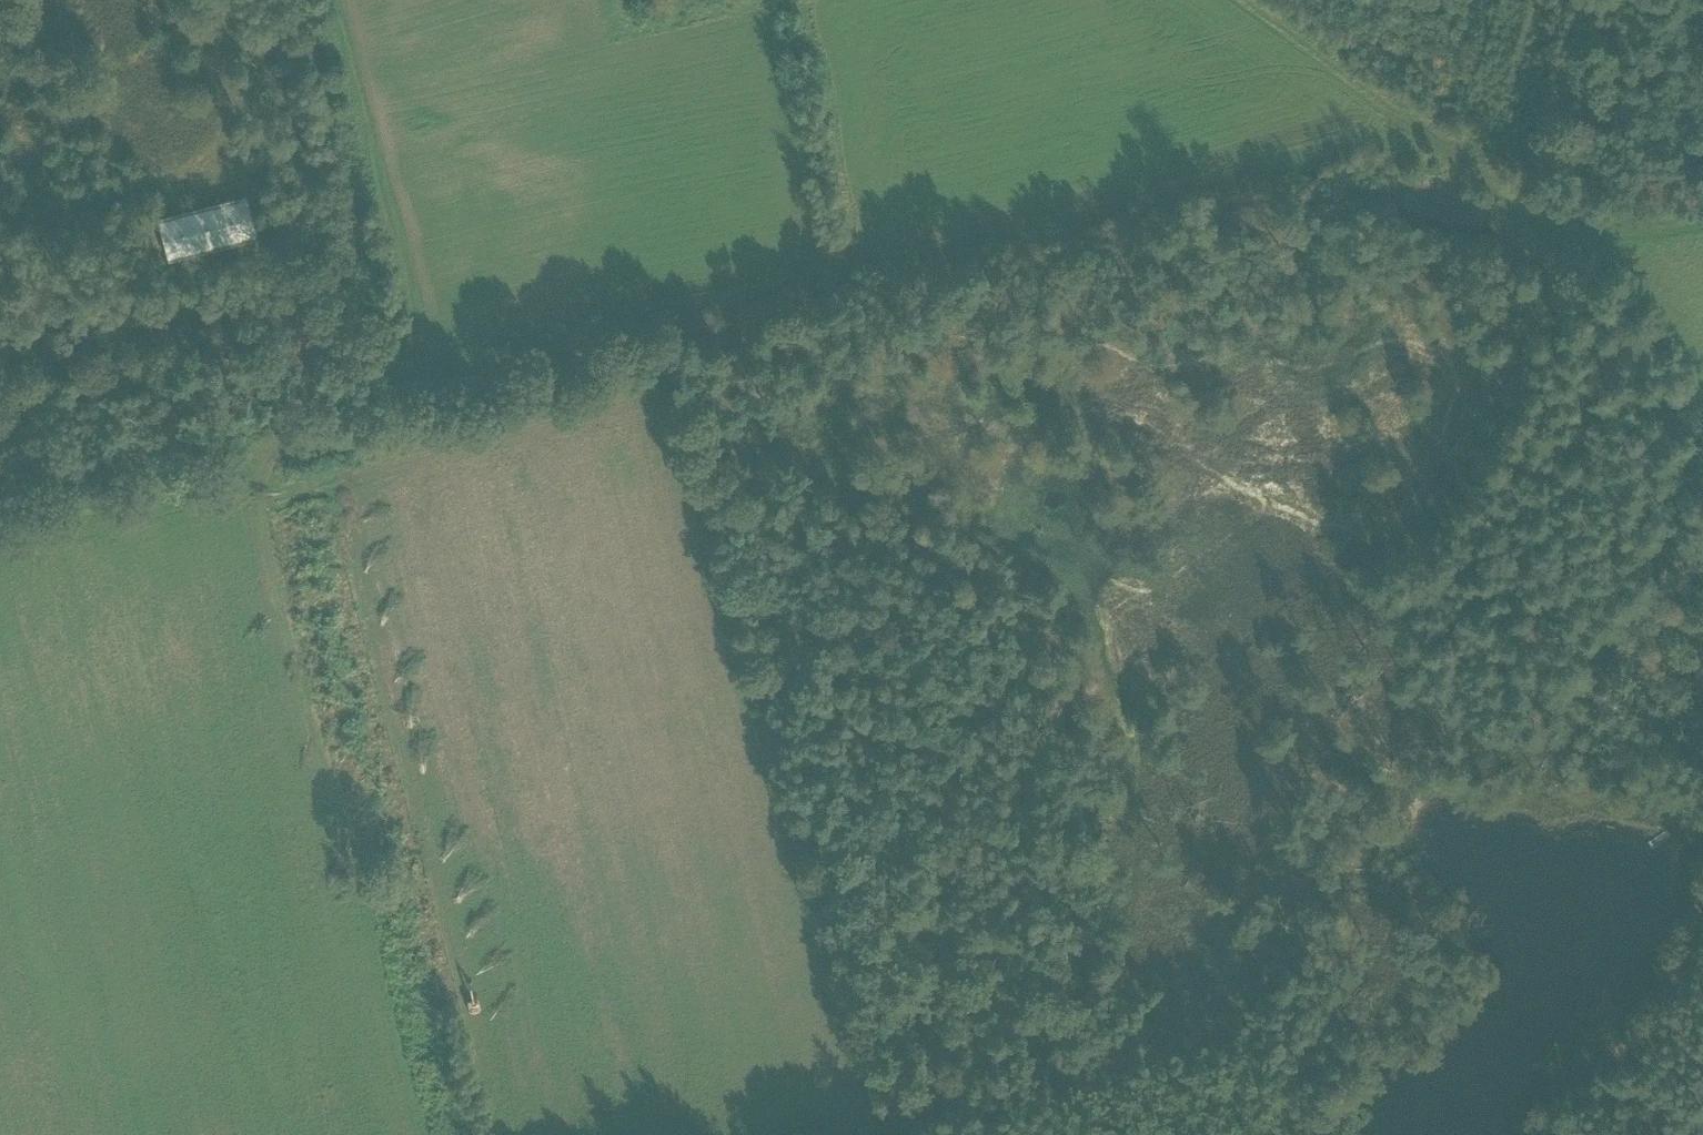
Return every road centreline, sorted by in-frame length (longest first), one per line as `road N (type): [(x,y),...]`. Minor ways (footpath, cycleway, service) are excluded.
road 1 (track): [(671,378),(897,1134)]
road 2 (track): [(332,0),(420,311),(418,339),(402,364),(281,441),(254,476)]

